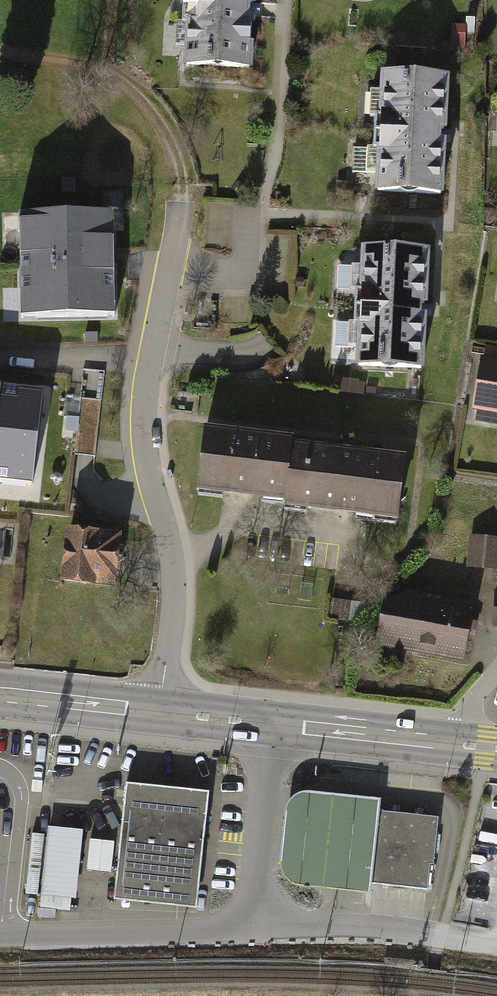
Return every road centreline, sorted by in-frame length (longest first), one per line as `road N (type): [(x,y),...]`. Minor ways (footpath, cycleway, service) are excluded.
road 1 (residential): [(161,714),(173,571),(143,429),(145,381),(182,211)]
road 2 (residential): [(496,945),(362,926),(249,928),(274,727)]
road 3 (track): [(0,52),(110,72),(134,89),(172,150),(182,211)]
road 4 (primary): [(454,745),(274,727)]
road 5 (primary): [(161,714),(0,695)]

